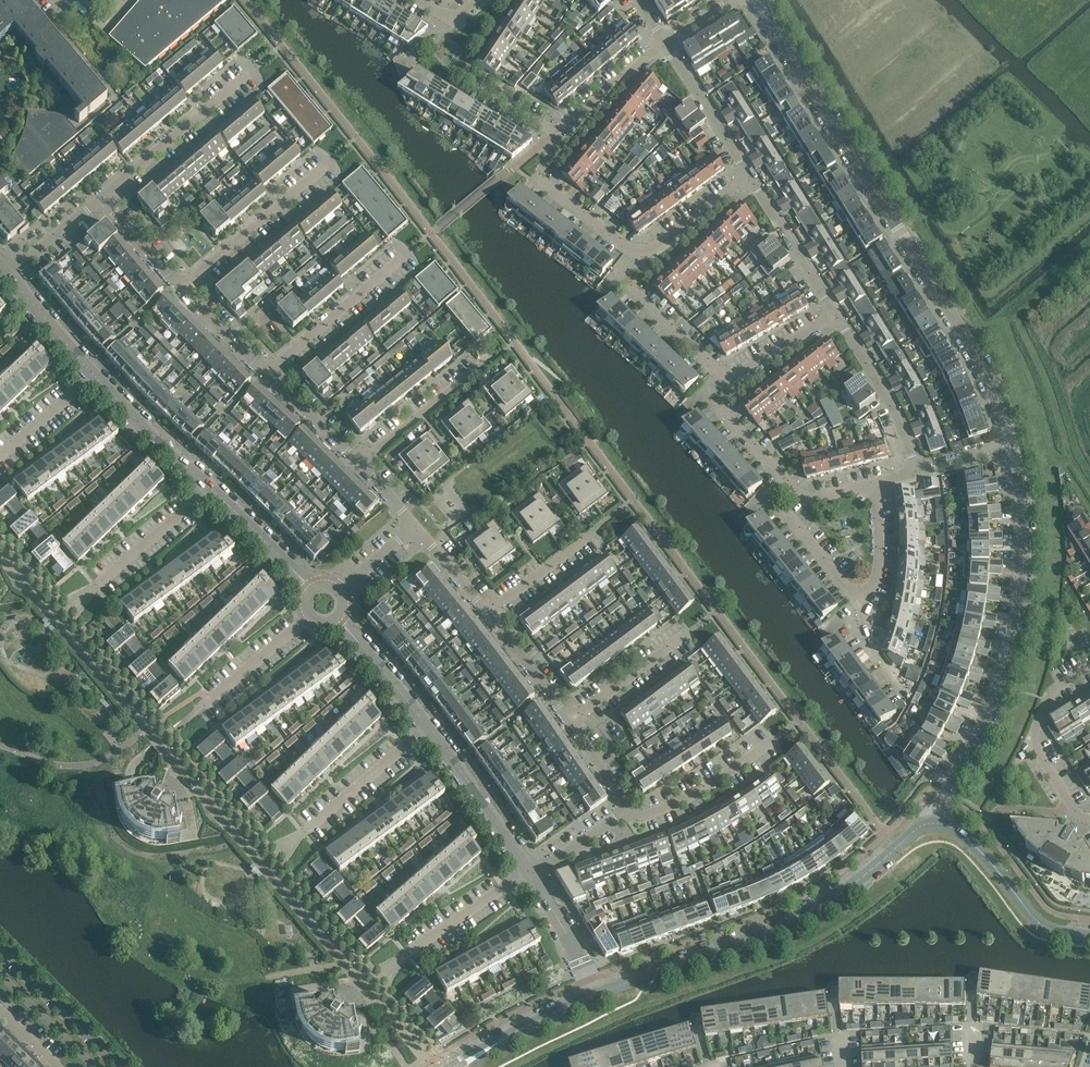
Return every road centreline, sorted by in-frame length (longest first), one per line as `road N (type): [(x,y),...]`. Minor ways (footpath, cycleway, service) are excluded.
road 1 (tertiary): [(1012,446),(977,356),(755,0)]
road 2 (tertiary): [(938,824),(941,802),(1002,687),(1022,609),(1026,547),(1012,446)]
road 3 (tertiary): [(596,995),(814,911),(915,831),(938,824)]
road 4 (residential): [(537,178),(640,256),(748,178)]
road 5 (residential): [(835,316),(724,379),(634,290)]
road 6 (residential): [(470,78),(556,131),(665,39)]
road 7 (residential): [(179,291),(332,162)]
road 8 (residential): [(103,199),(254,71)]
road 9 (residential): [(1089,819),(1077,816),(1031,741),(1055,690),(1089,669)]
road 10 (tertiary): [(1089,938),(1045,926),(971,841),(938,824)]
road 11 (residential): [(264,376),(412,252)]
road 12 (residential): [(165,736),(304,622)]
road 13 (residential): [(529,872),(427,726)]
road 14 (residential): [(915,471),(896,416),(835,316)]
road 15 (residential): [(628,810),(653,814),(692,797),(774,739)]
road 16 (residential): [(359,462),(489,363)]
road 17 (residential): [(211,488),(93,375)]
road 18 (tertiary): [(116,1066),(0,951)]
road 19 (residential): [(835,316),(748,178)]
road 20 (residential): [(748,178),(665,39)]
road 21 (residential): [(307,830),(427,726)]
road 22 (tertiary): [(461,1066),(596,995)]
road 23 (residential): [(571,724),(691,633)]
road 24 (residential): [(99,585),(211,488)]
road 25 (residential): [(410,954),(529,872)]
road 26 (residential): [(596,995),(529,872)]
road 27 (residential): [(488,614),(598,529)]
road 28 (residential): [(571,724),(488,614)]
road 29 (residential): [(307,585),(211,488)]
road 30 (residential): [(805,499),(790,516),(863,603)]
road 31 (residential): [(427,726),(342,624)]
road 32 (tertiary): [(0,975),(94,1066)]
road 33 (residential): [(359,462),(264,376)]
road 34 (residential): [(93,375),(10,278)]
road 35 (residential): [(863,603),(883,559),(877,481)]
road 36 (residential): [(0,457),(93,375)]
road 37 (residential): [(721,408),(805,499)]
road 38 (residential): [(10,278),(103,199)]
road 39 (residential): [(264,376),(179,291)]

